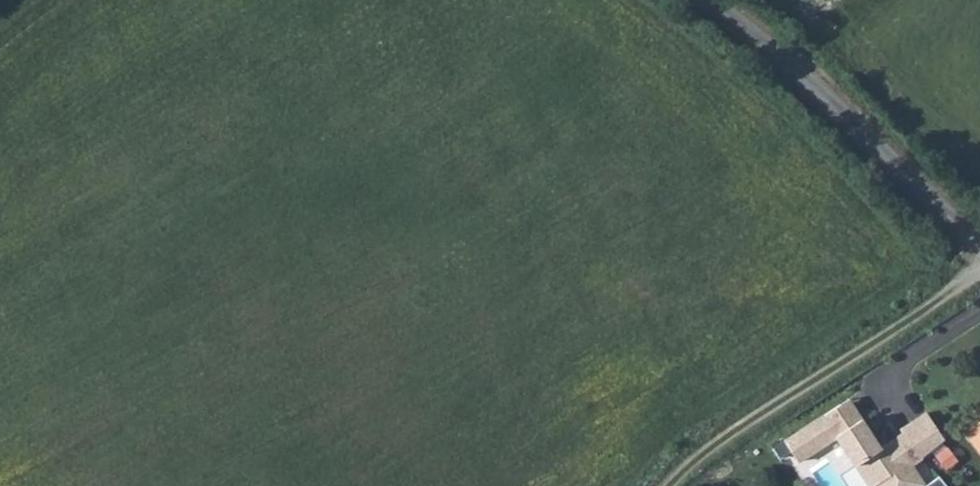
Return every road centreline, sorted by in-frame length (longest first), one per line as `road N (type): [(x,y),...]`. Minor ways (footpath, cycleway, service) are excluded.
road 1 (track): [(680,485),(720,441),(979,272)]
road 2 (unclassified): [(979,246),(878,142),(711,0)]

